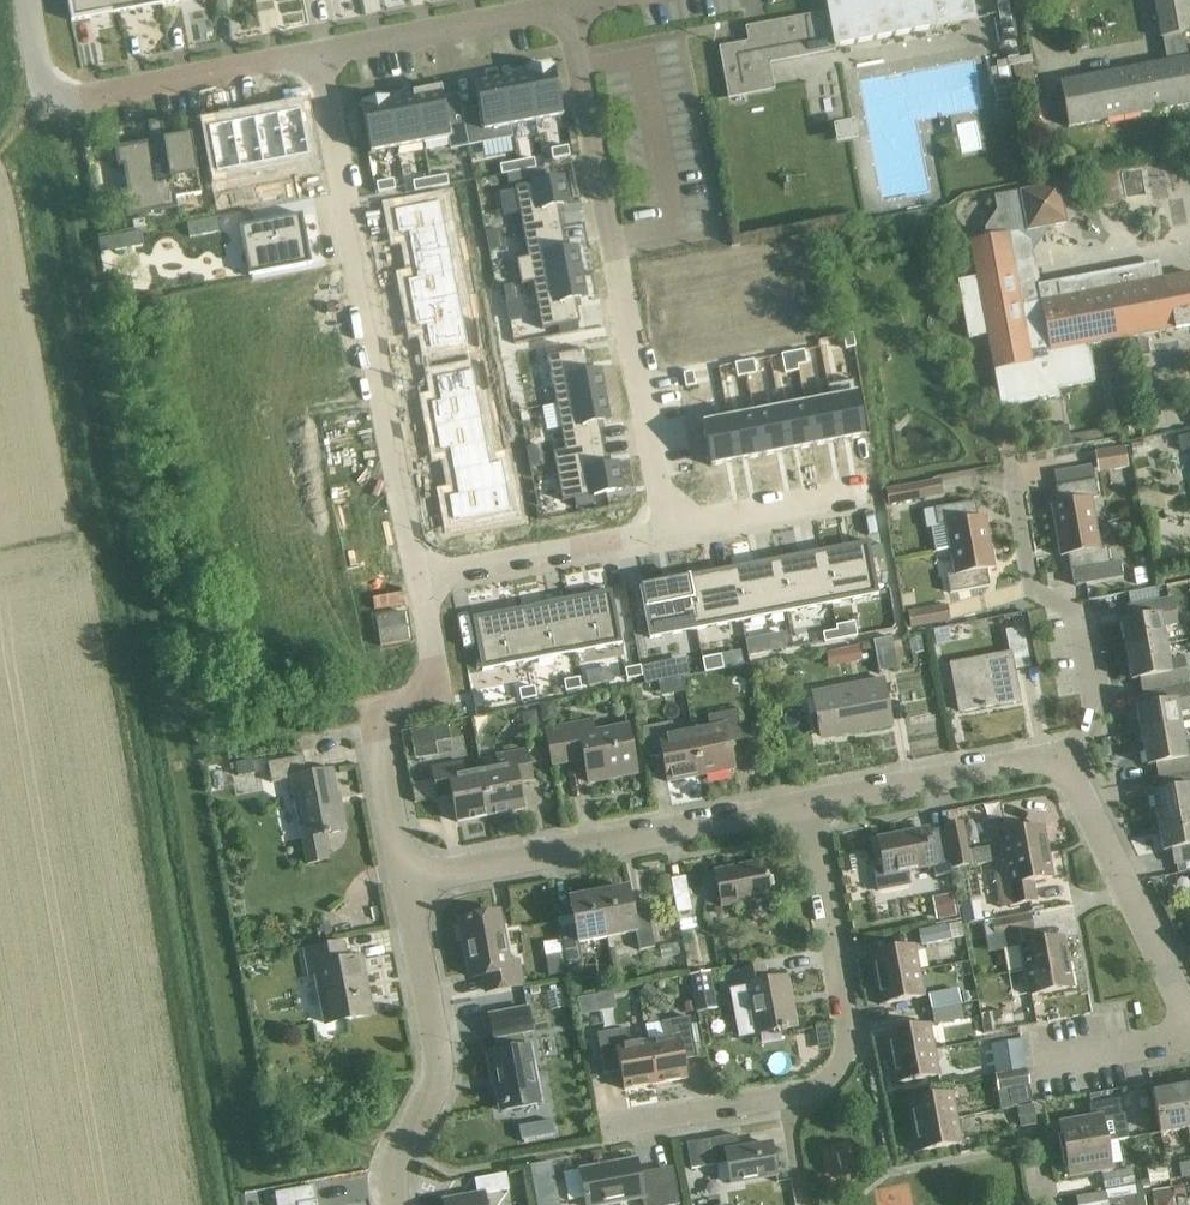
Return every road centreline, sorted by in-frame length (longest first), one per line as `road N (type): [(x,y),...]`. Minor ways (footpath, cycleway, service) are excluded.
road 1 (residential): [(418,580),(317,55)]
road 2 (residential): [(564,10),(667,529)]
road 3 (residential): [(405,877),(807,804)]
road 4 (residential): [(26,0),(41,74),(71,99),(317,55)]
road 5 (residential): [(395,1204),(396,1159),(439,1074),(405,877)]
road 6 (residential): [(786,1094),(840,1072),(853,1054),(807,804)]
road 7 (residential): [(1062,763),(1094,690),(1079,614),(1032,590),(1013,474)]
road 8 (residential): [(405,877),(377,727),(433,673),(418,580)]
road 9 (residential): [(1189,1010),(1062,763)]
road 10 (residential): [(1062,763),(807,804)]
road 11 (residential): [(418,580),(667,529)]
road 12 (residential): [(317,55),(564,10)]
road 13 (residential): [(667,529),(858,492)]
road 14 (residential): [(606,1122),(786,1094)]
road 15 (residential): [(1031,1063),(1189,1035)]

